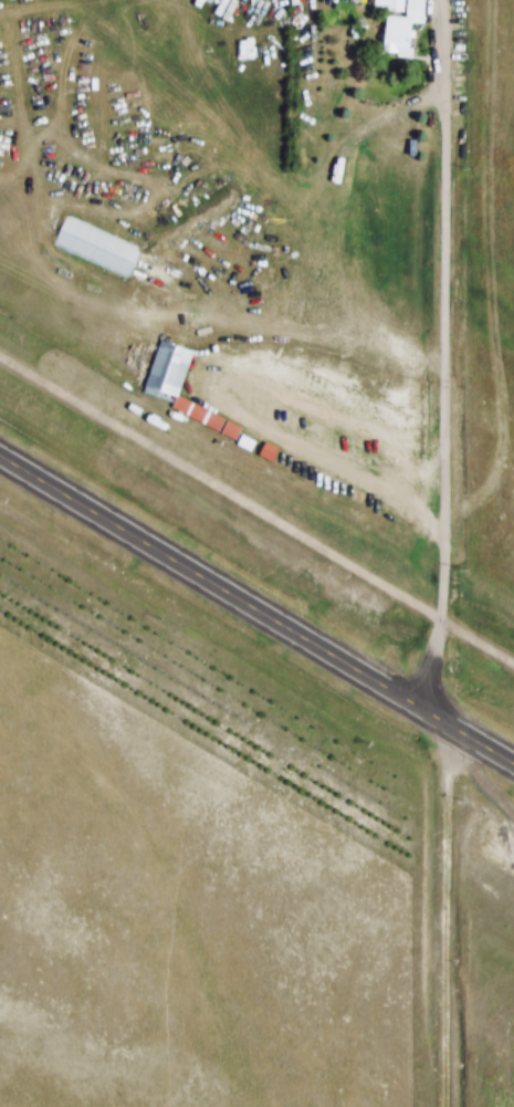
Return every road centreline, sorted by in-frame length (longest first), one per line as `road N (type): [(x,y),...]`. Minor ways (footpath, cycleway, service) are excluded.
road 1 (primary): [(513,761),(0,453)]
road 2 (residential): [(453,724),(445,1106)]
road 3 (residential): [(426,708),(442,615),(447,366)]

